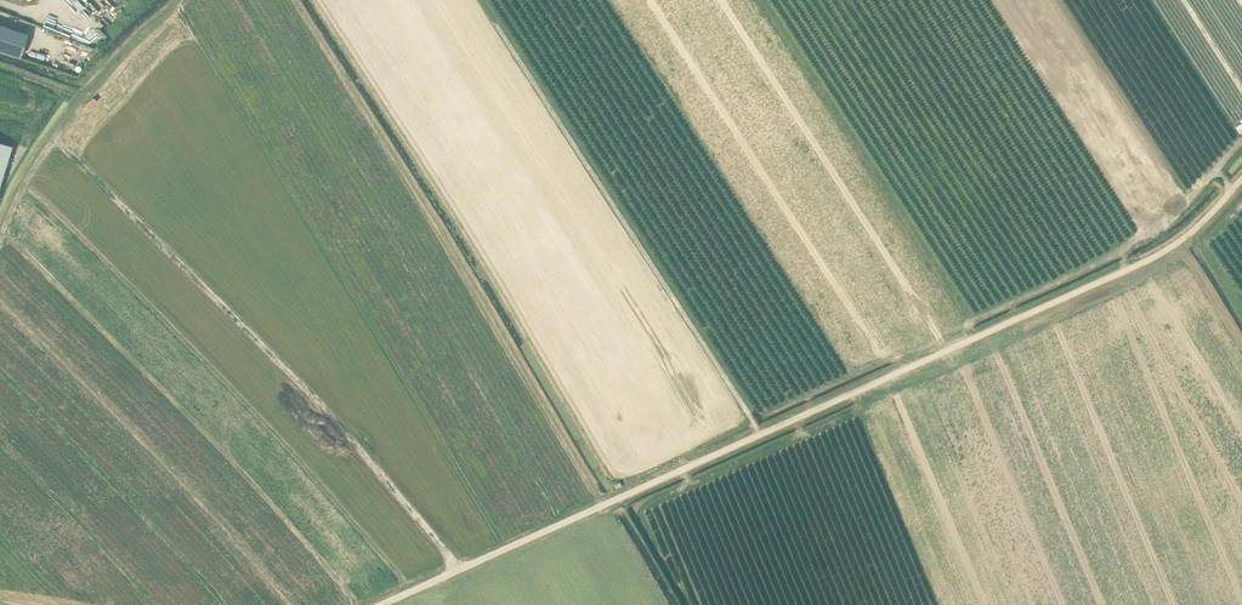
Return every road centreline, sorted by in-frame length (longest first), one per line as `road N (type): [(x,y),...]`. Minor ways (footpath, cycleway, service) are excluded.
road 1 (unclassified): [(378,604),(1149,260),(1193,229),(1241,173)]
road 2 (track): [(460,568),(347,434),(62,146)]
road 3 (track): [(760,434),(498,25)]

